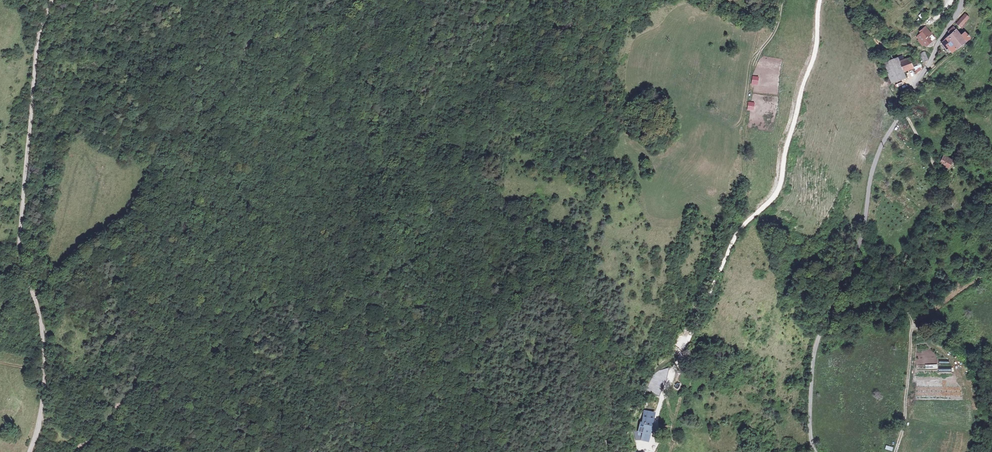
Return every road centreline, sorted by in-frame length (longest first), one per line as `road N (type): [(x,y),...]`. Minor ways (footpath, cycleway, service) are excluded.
road 1 (track): [(272,0),(236,75),(203,114),(189,211),(148,351),(126,394),(76,451)]
road 2 (tertiary): [(962,0),(877,154),(862,235),(818,343),(814,451)]
road 3 (track): [(29,451),(43,399),(43,345),(20,234),(36,48),(51,0)]
road 4 (track): [(678,351),(733,240),(776,195),(815,50),(820,0)]
road 5 (track): [(912,323),(899,273),(939,182),(903,109)]
road 6 (track): [(895,451),(912,323)]

